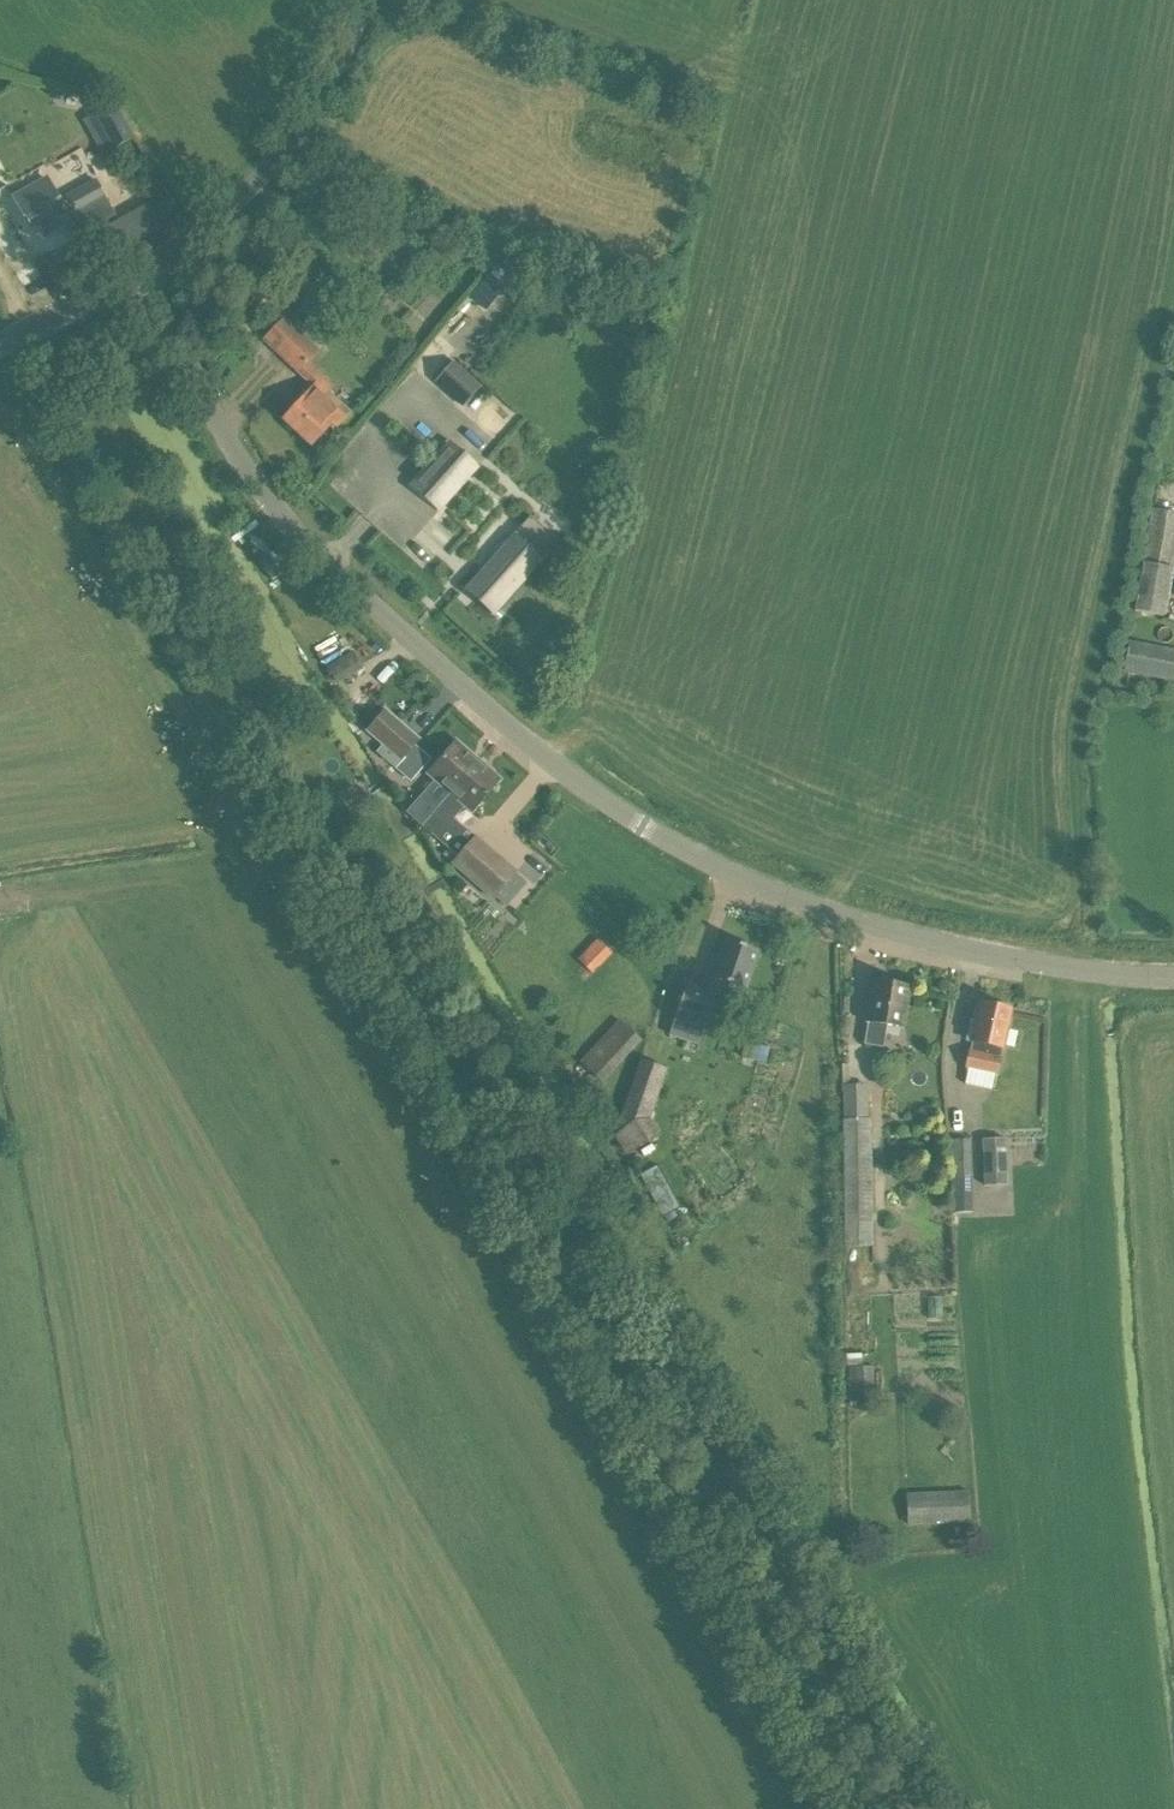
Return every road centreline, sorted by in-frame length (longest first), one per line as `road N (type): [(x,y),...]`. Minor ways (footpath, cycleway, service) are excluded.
road 1 (unclassified): [(1173,999),(1027,983),(819,925),(700,877),(601,818),(298,535),(255,482),(149,284)]
road 2 (unclassified): [(362,0),(304,118),(251,188),(149,284)]
road 3 (unclassified): [(149,284),(0,337)]

